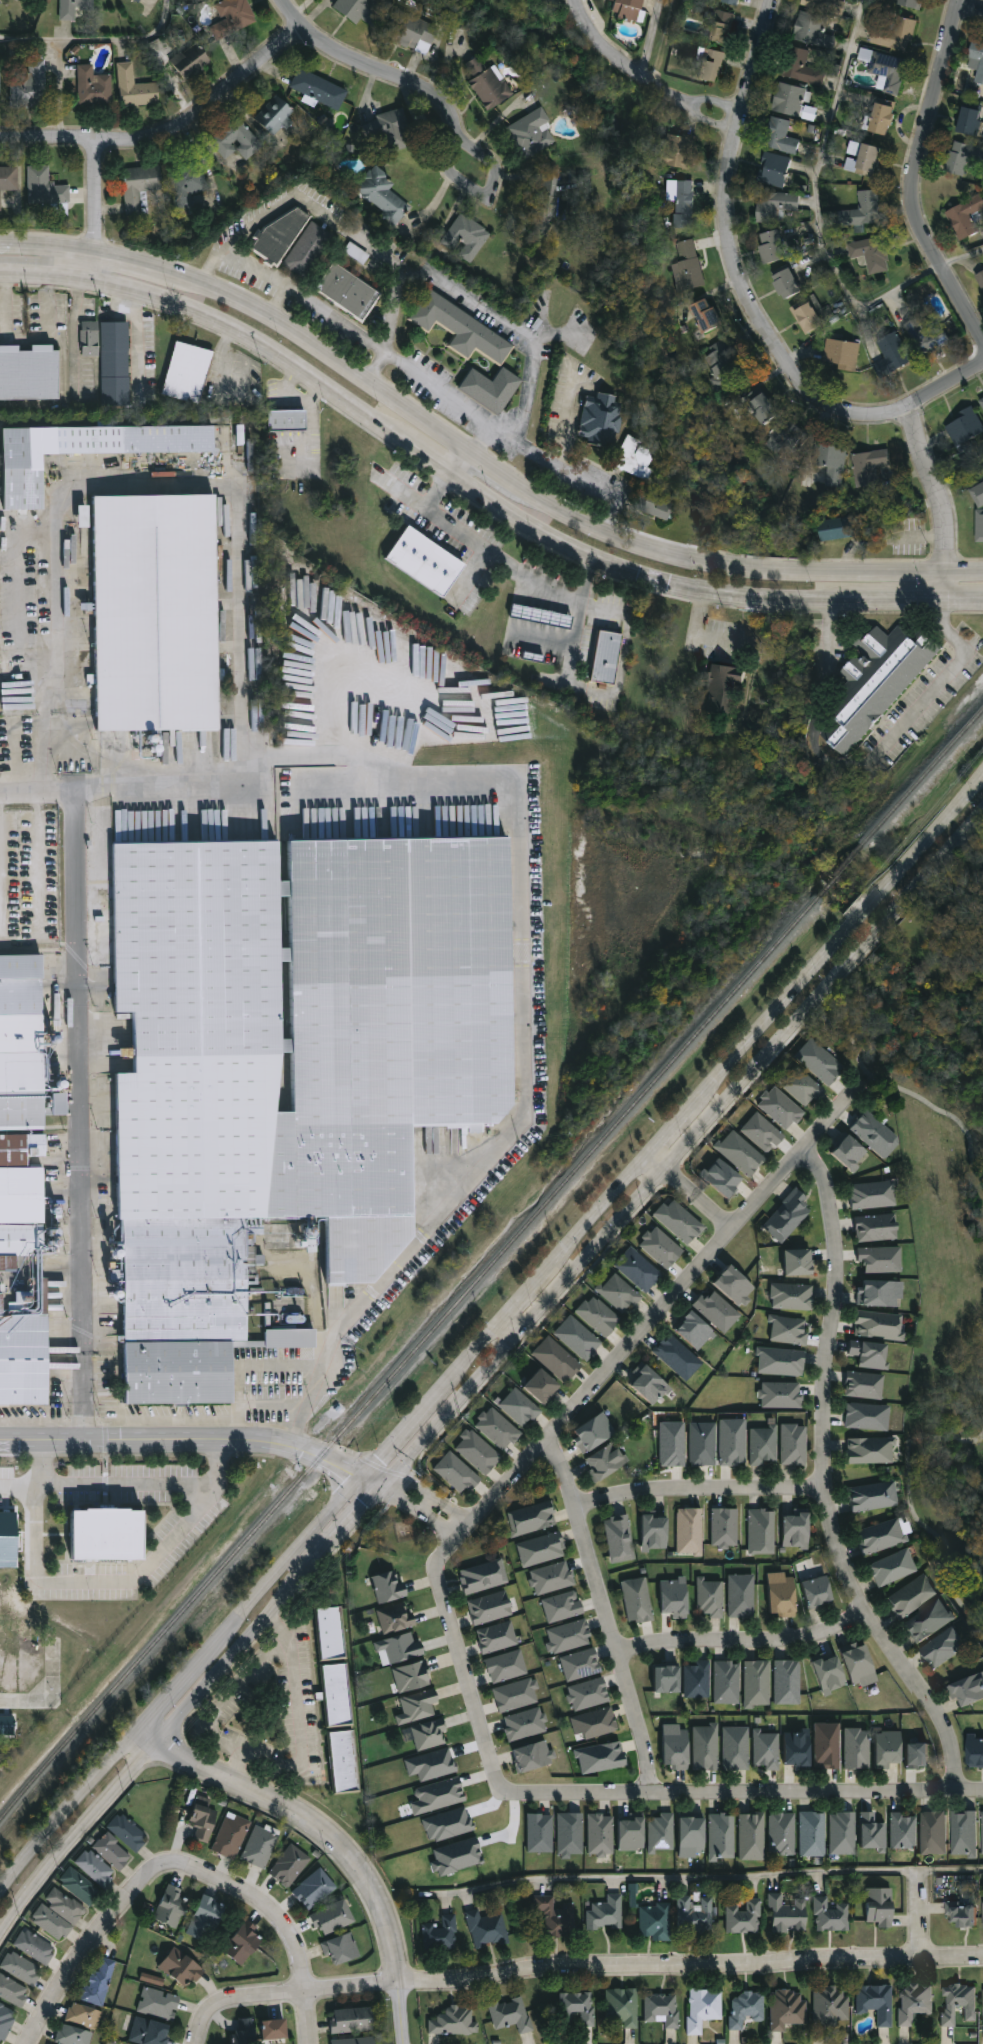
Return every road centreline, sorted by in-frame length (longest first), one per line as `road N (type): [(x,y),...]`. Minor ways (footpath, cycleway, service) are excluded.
road 1 (residential): [(64,514),(88,1442)]
road 2 (secondary): [(393,1476),(871,942)]
road 3 (residential): [(800,1149),(825,1181),(831,1217),(824,1488),(843,1573),(943,1723),(954,1789)]
road 4 (residential): [(770,0),(724,189),(726,247),(758,325),(798,390),(842,418),(904,415),(982,365)]
road 5 (residential): [(457,1536),(861,1080)]
road 6 (residential): [(982,1959),(553,1971),(465,1986),(401,1984)]
road 7 (secondary): [(982,573),(718,566),(620,540),(507,483)]
road 8 (secondary): [(453,475),(582,556),(666,586),(752,600),(854,601)]
road 9 (tertiary): [(157,1746),(291,1806),(352,1856),(391,1933),(406,2043)]
road 10 (residential): [(650,1790),(500,1785),(436,1577),(439,1557),(457,1536)]
road 11 (tertiary): [(365,1477),(268,1444),(0,1442)]
road 12 (residential): [(543,1438),(563,1471),(650,1790)]
road 13 (residential): [(982,342),(913,218),(916,165),(960,0)]
road 14 (secondary): [(469,456),(230,297),(164,269)]
road 15 (residential): [(0,140),(159,138),(301,27)]
road 16 (secondary): [(99,278),(204,309),(393,432)]
road 17 (residential): [(982,1789),(650,1790)]
road 18 (residential): [(235,1887),(177,1864),(155,1870),(84,1952),(28,2043)]
road 19 (residential): [(263,788),(0,796)]
road 20 (secondary): [(365,1477),(194,1669)]
road 21 (residential): [(615,1651),(662,1639),(803,1635),(864,1611)]
road 22 (residential): [(573,1505),(641,1489),(824,1488)]
road 23 (secondary): [(0,1937),(157,1746)]
road 24 (secondary): [(157,1746),(313,1566)]
road 25 (secondary): [(853,923),(698,1098)]
road 26 (residential): [(285,0),(337,59),(421,95),(443,110),(460,138)]
road 27 (residential): [(199,2043),(213,2010),(237,1997),(401,1984)]
road 28 (secondary): [(142,1733),(0,1895)]
road 29 (residential): [(904,415),(942,509),(944,601)]
road 30 (residential): [(313,2043),(296,1943),(265,1904),(235,1887)]
road 31 (secondary): [(982,775),(873,900)]
road 32 (residential): [(694,107),(610,52),(576,0)]
road 33 (secondary): [(647,1155),(546,1271)]
road 34 (secondary): [(895,915),(982,807)]
road 35 (residential): [(96,143),(99,278)]
road 36 (residential): [(476,147),(460,138),(454,176),(477,190),(489,173),(476,147)]
road 37 (secondary): [(854,601),(982,601)]
road 38 (secondary): [(313,1566),(393,1476)]

